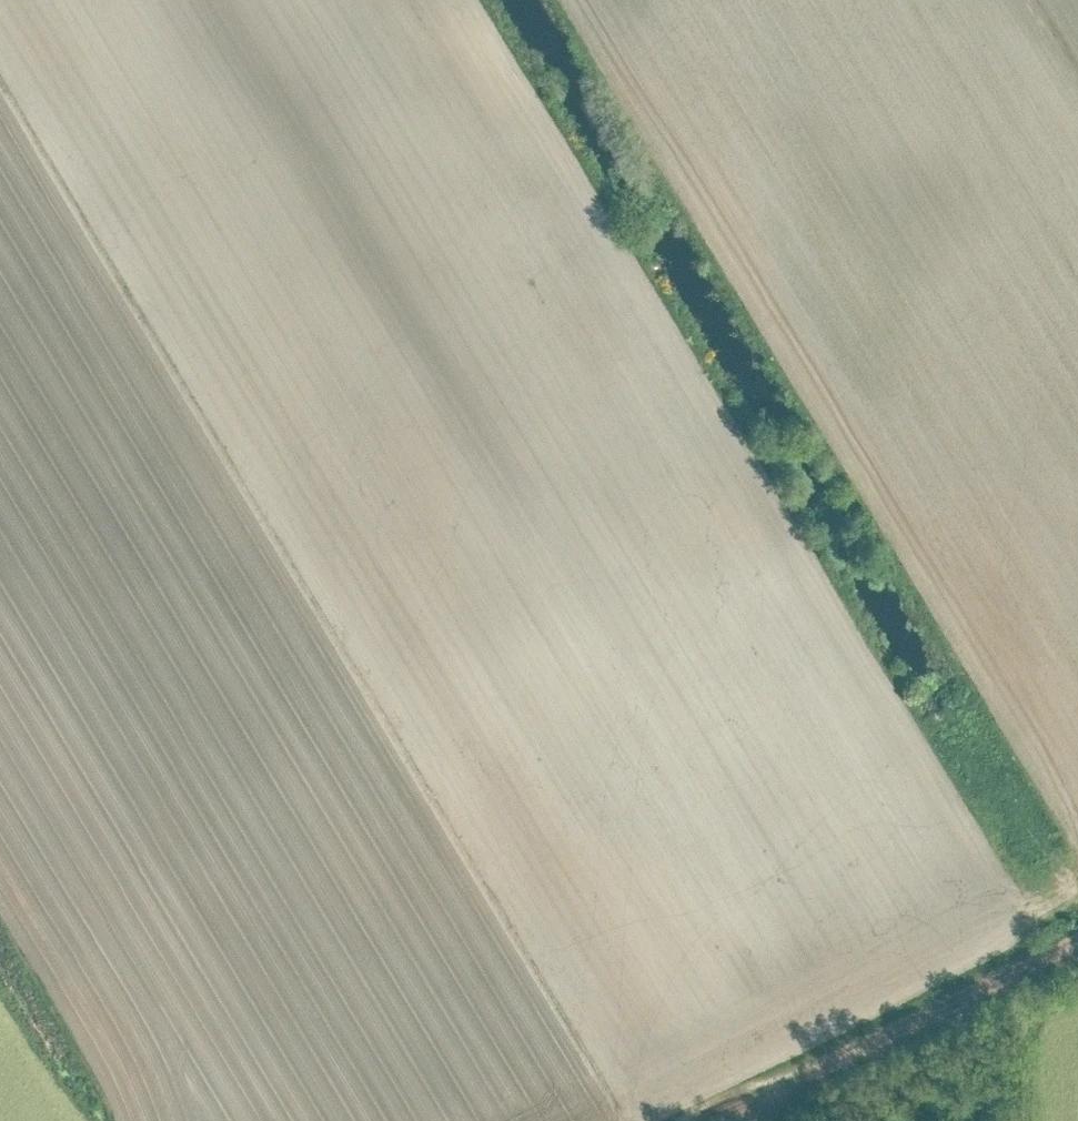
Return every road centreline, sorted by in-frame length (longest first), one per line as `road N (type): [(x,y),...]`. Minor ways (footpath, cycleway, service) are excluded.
road 1 (track): [(698,1120),(1077,936)]

